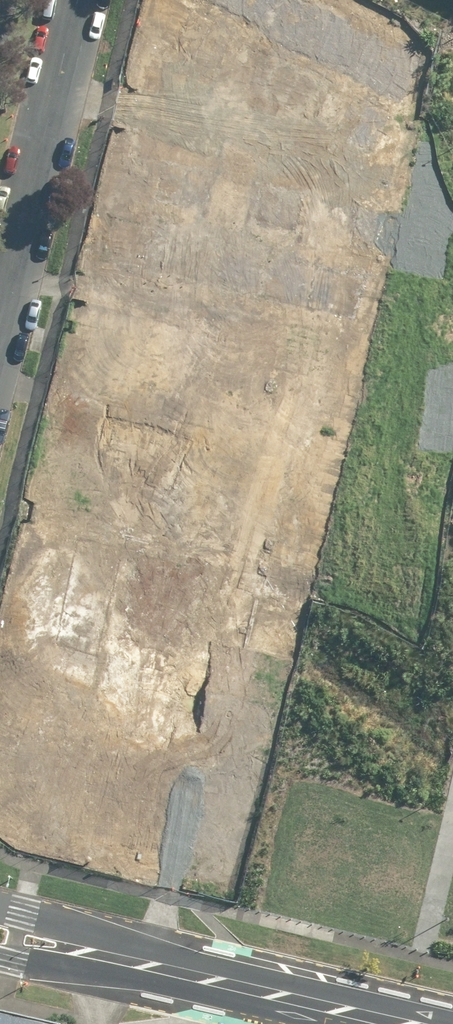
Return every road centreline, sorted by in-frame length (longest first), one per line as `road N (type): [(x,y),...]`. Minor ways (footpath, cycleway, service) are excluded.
road 1 (unknown): [(76,11),(209,74),(256,111),(259,149),(127,680),(130,705),(234,732)]
road 2 (secondary): [(0,325),(79,0)]
road 3 (secondary): [(386,1023),(122,962)]
road 4 (secondary): [(0,911),(122,962)]
road 5 (secondary): [(122,962),(0,961)]

